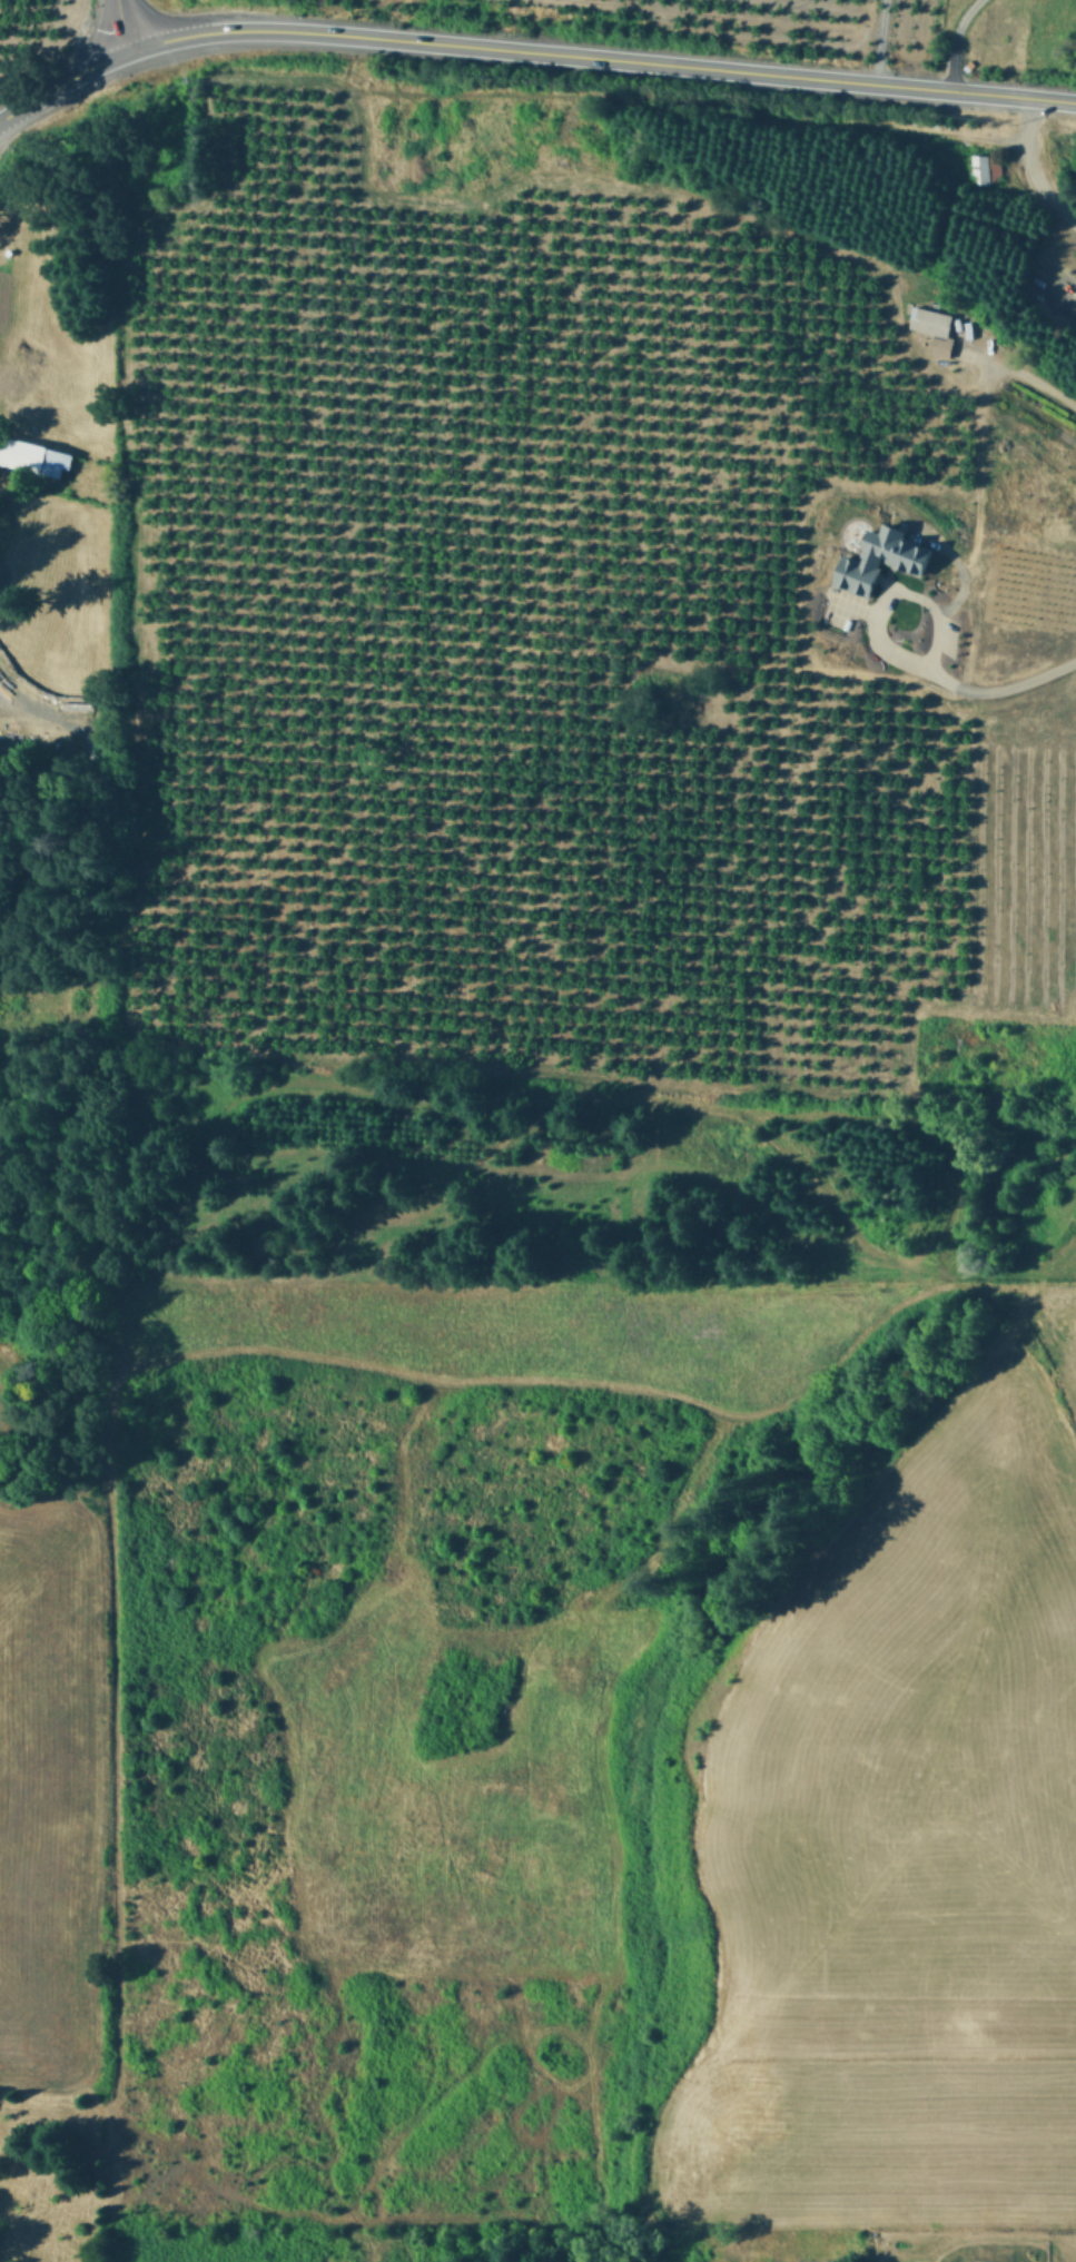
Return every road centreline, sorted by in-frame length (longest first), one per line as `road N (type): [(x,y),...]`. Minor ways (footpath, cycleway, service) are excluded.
road 1 (primary): [(1075,102),(280,29),(180,34),(127,51)]
road 2 (secondary): [(127,51),(0,120)]

